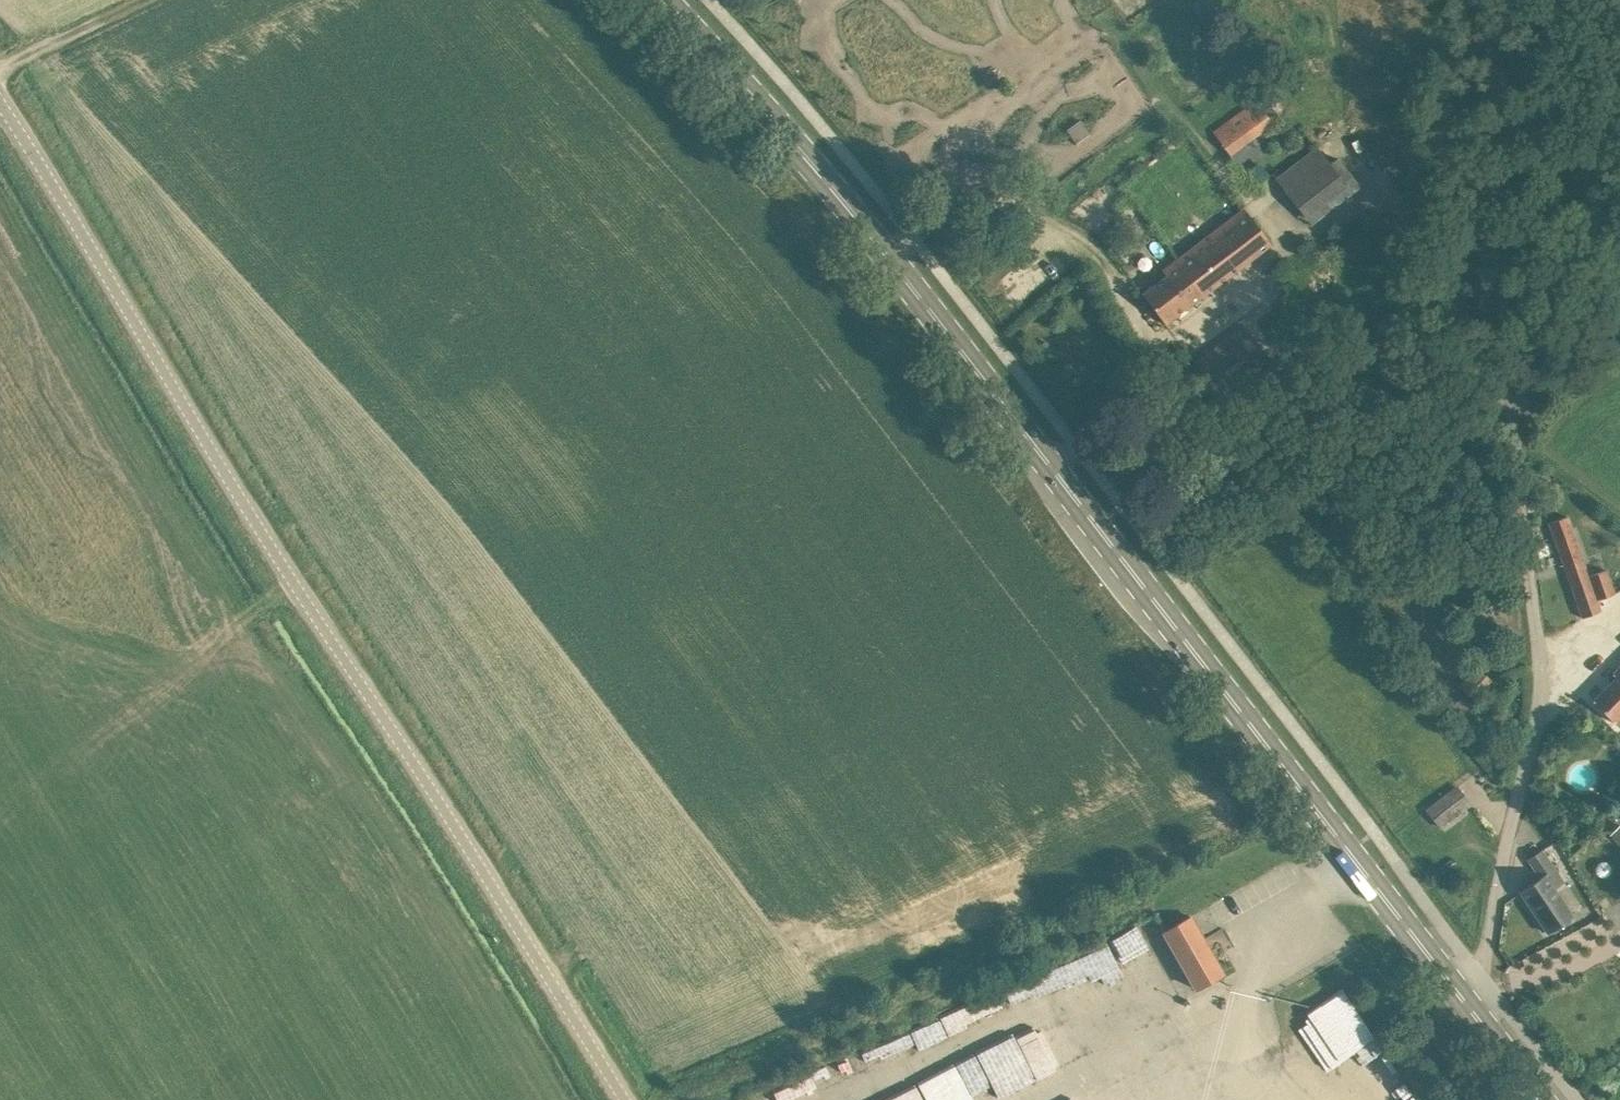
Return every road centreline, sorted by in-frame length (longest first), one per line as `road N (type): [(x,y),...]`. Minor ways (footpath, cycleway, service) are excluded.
road 1 (primary): [(1549,1099),(857,208),(666,0)]
road 2 (unclassified): [(625,1099),(0,102)]
road 3 (track): [(678,1099),(998,956),(1332,820),(1364,817)]
road 4 (track): [(1491,978),(1513,823),(1542,715),(1543,625),(1520,489),(1522,449),(1540,395),(1619,342)]

